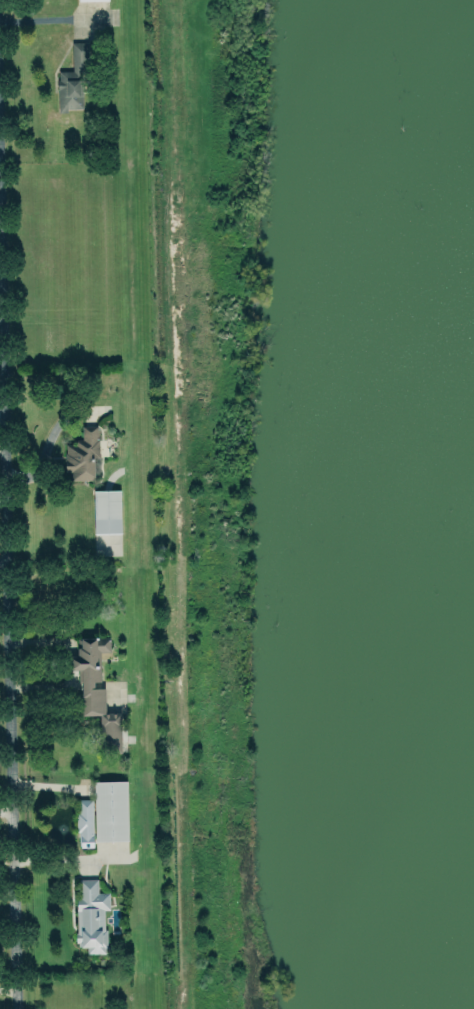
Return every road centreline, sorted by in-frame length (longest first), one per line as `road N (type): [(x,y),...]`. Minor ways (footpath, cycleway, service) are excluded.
road 1 (residential): [(18,1008),(0,63)]

